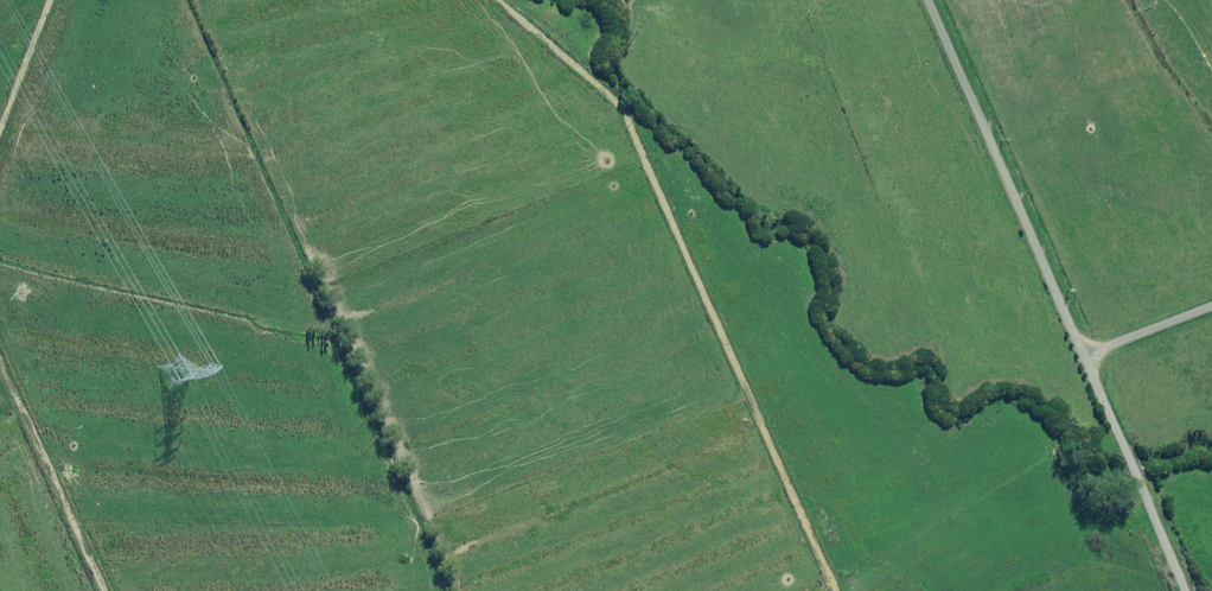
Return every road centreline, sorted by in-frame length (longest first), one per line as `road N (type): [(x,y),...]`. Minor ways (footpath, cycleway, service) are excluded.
road 1 (track): [(834,590),(624,111),(500,0)]
road 2 (unclassified): [(928,0),(1188,590)]
road 3 (track): [(105,590),(0,359)]
road 4 (track): [(0,131),(51,0)]

